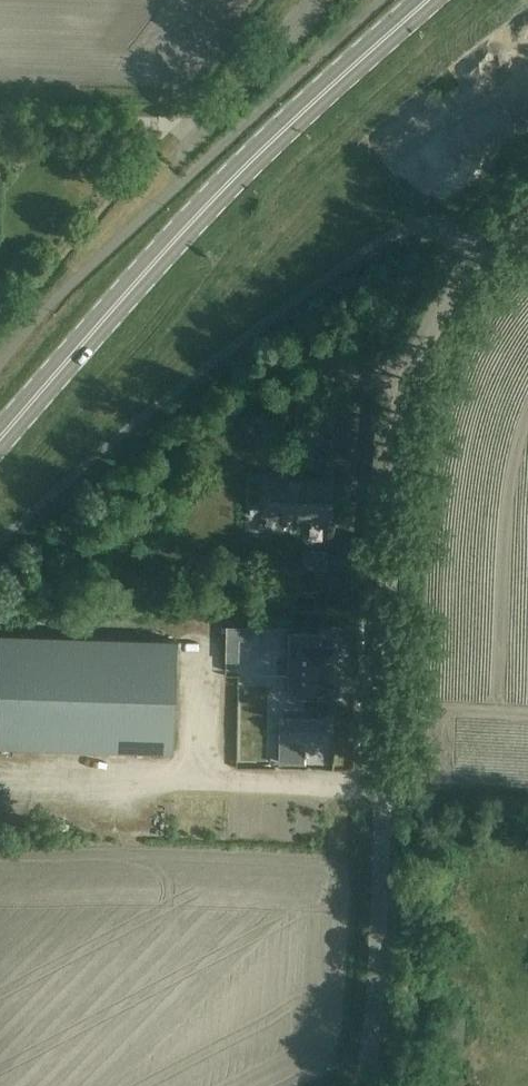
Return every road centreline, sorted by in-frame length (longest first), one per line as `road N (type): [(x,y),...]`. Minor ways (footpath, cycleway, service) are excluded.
road 1 (unclassified): [(363,1085),(378,995),(395,498),(407,400),(453,291),(527,207)]
road 2 (secondary): [(0,442),(108,317),(428,0)]
road 3 (unclassified): [(181,156),(281,53),(319,0)]

